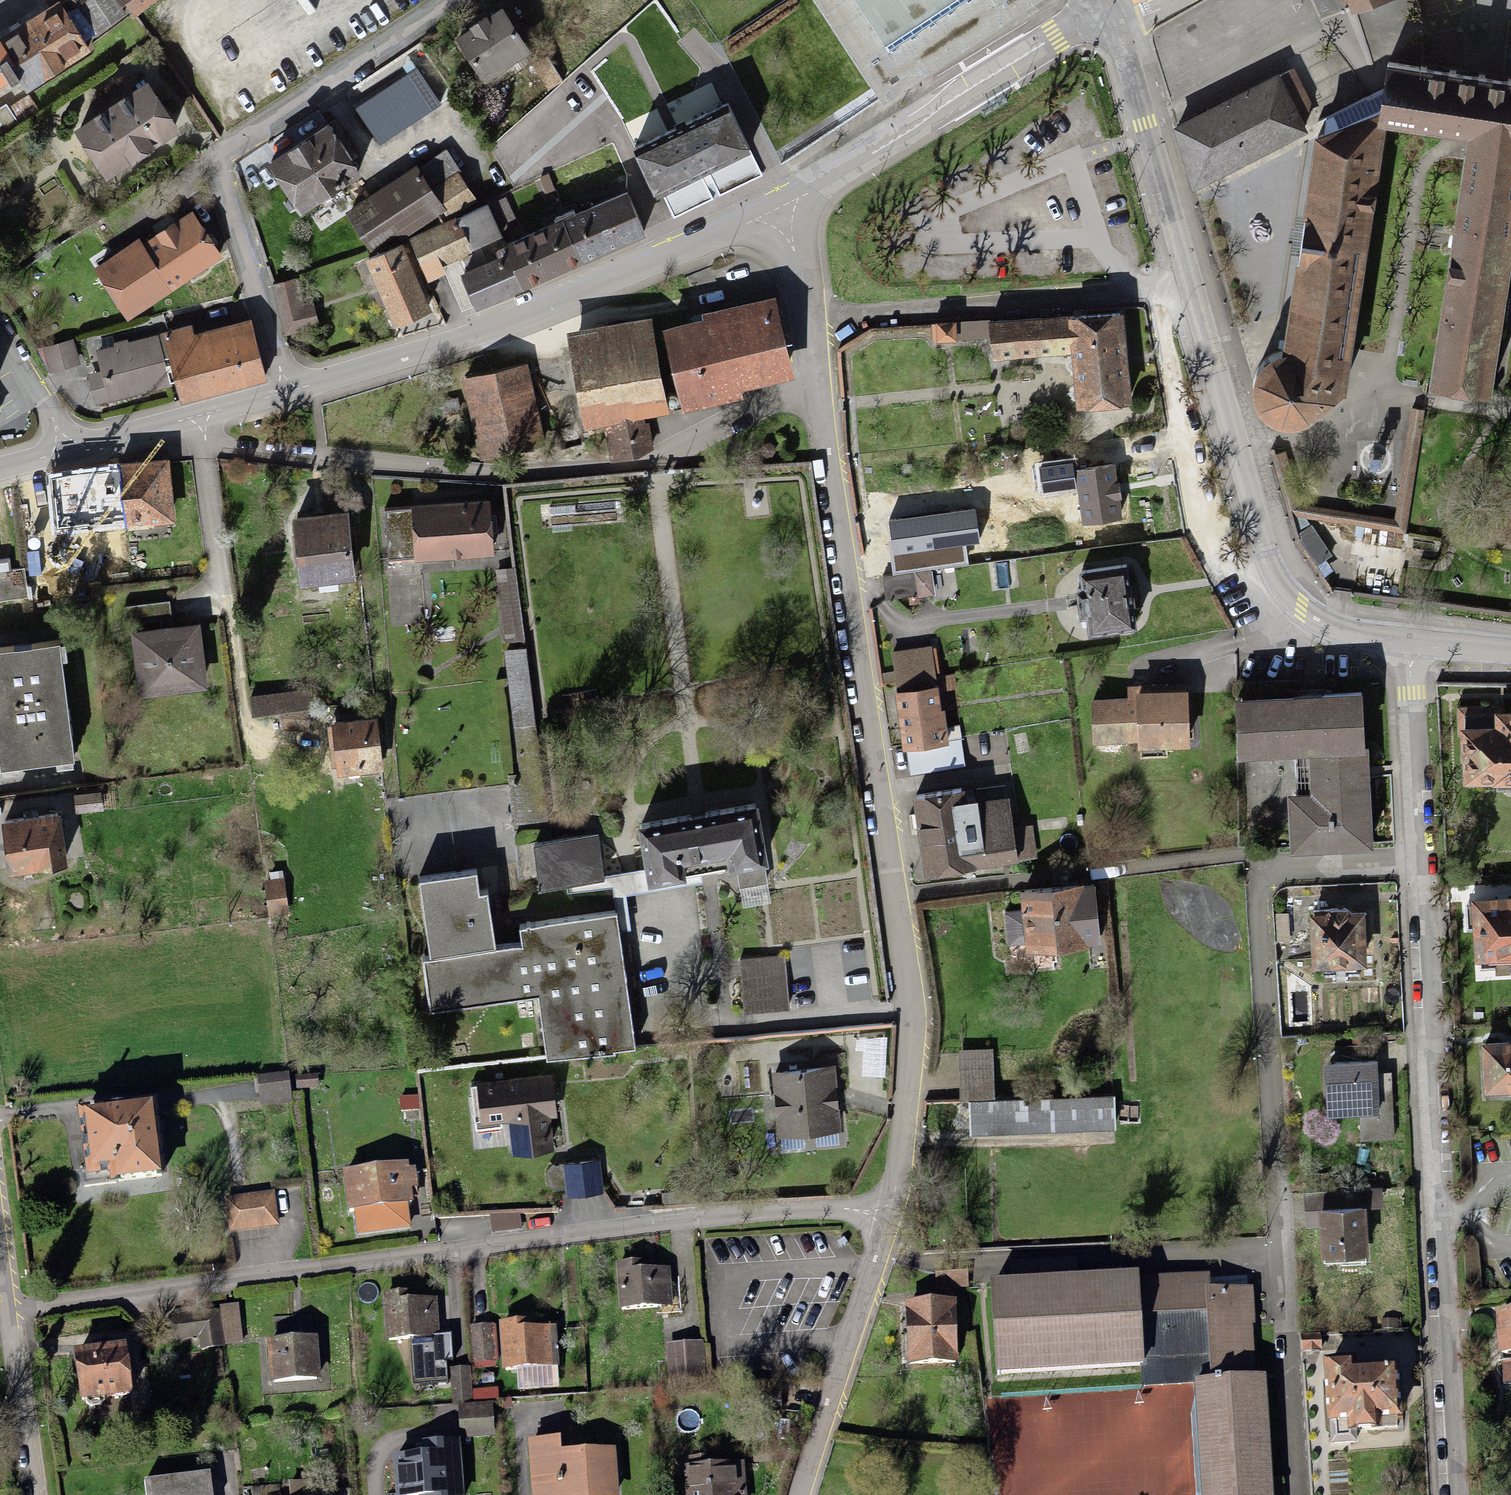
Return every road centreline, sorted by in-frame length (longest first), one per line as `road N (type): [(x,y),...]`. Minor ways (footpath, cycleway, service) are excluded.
road 1 (residential): [(9,1310),(655,1224),(756,1213),(889,1214)]
road 2 (residential): [(1408,638),(1443,1494)]
road 3 (residential): [(819,396),(909,986),(906,1111),(889,1214)]
road 4 (residential): [(1108,19),(1170,207),(1268,564),(1309,613),(1358,631),(1408,638)]
road 5 (residential): [(819,396),(752,413),(655,459),(525,476),(204,441),(198,415)]
road 6 (tertiary): [(287,391),(519,320),(779,208)]
road 7 (residential): [(453,0),(220,157),(287,391)]
road 8 (tertiary): [(779,208),(1053,38),(1108,19)]
road 9 (residential): [(889,1214),(800,1494)]
road 10 (residential): [(779,208),(803,267),(819,396)]
road 11 (residential): [(9,1310),(34,1494)]
road 12 (tertiary): [(66,453),(198,415)]
road 13 (residential): [(0,334),(66,453)]

